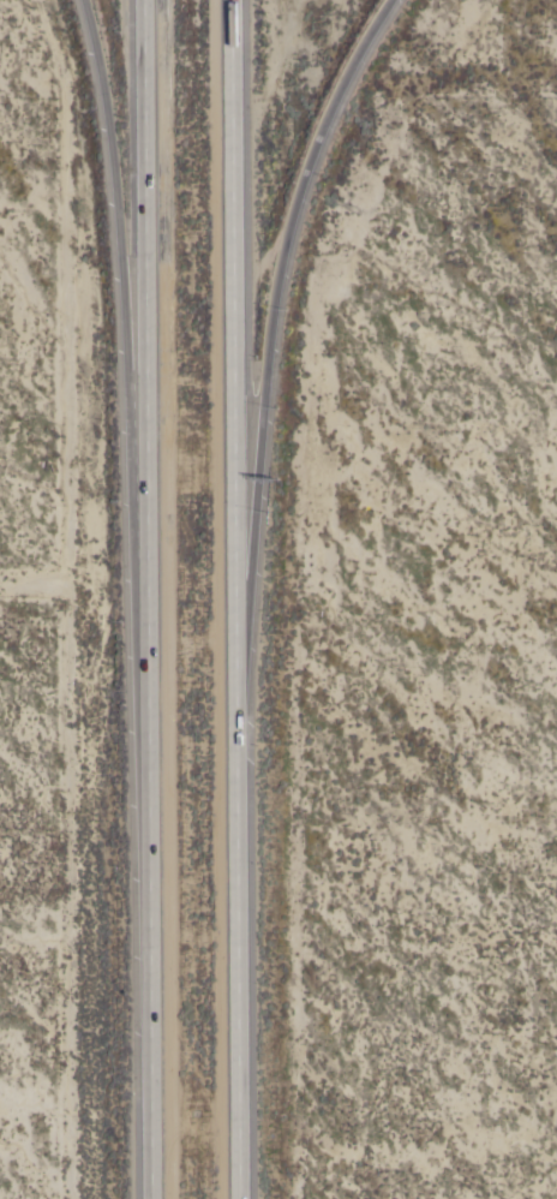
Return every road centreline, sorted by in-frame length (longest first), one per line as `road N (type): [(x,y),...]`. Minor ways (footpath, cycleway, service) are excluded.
road 1 (motorway): [(234,637),(285,235),(317,136),(389,0)]
road 2 (motorway): [(82,0),(110,145),(148,640)]
road 3 (motorway): [(143,0),(148,640)]
road 4 (motorway): [(234,637),(231,0)]
road 5 (motorway): [(239,1198),(234,637)]
road 6 (motorway): [(148,640),(151,1198)]

